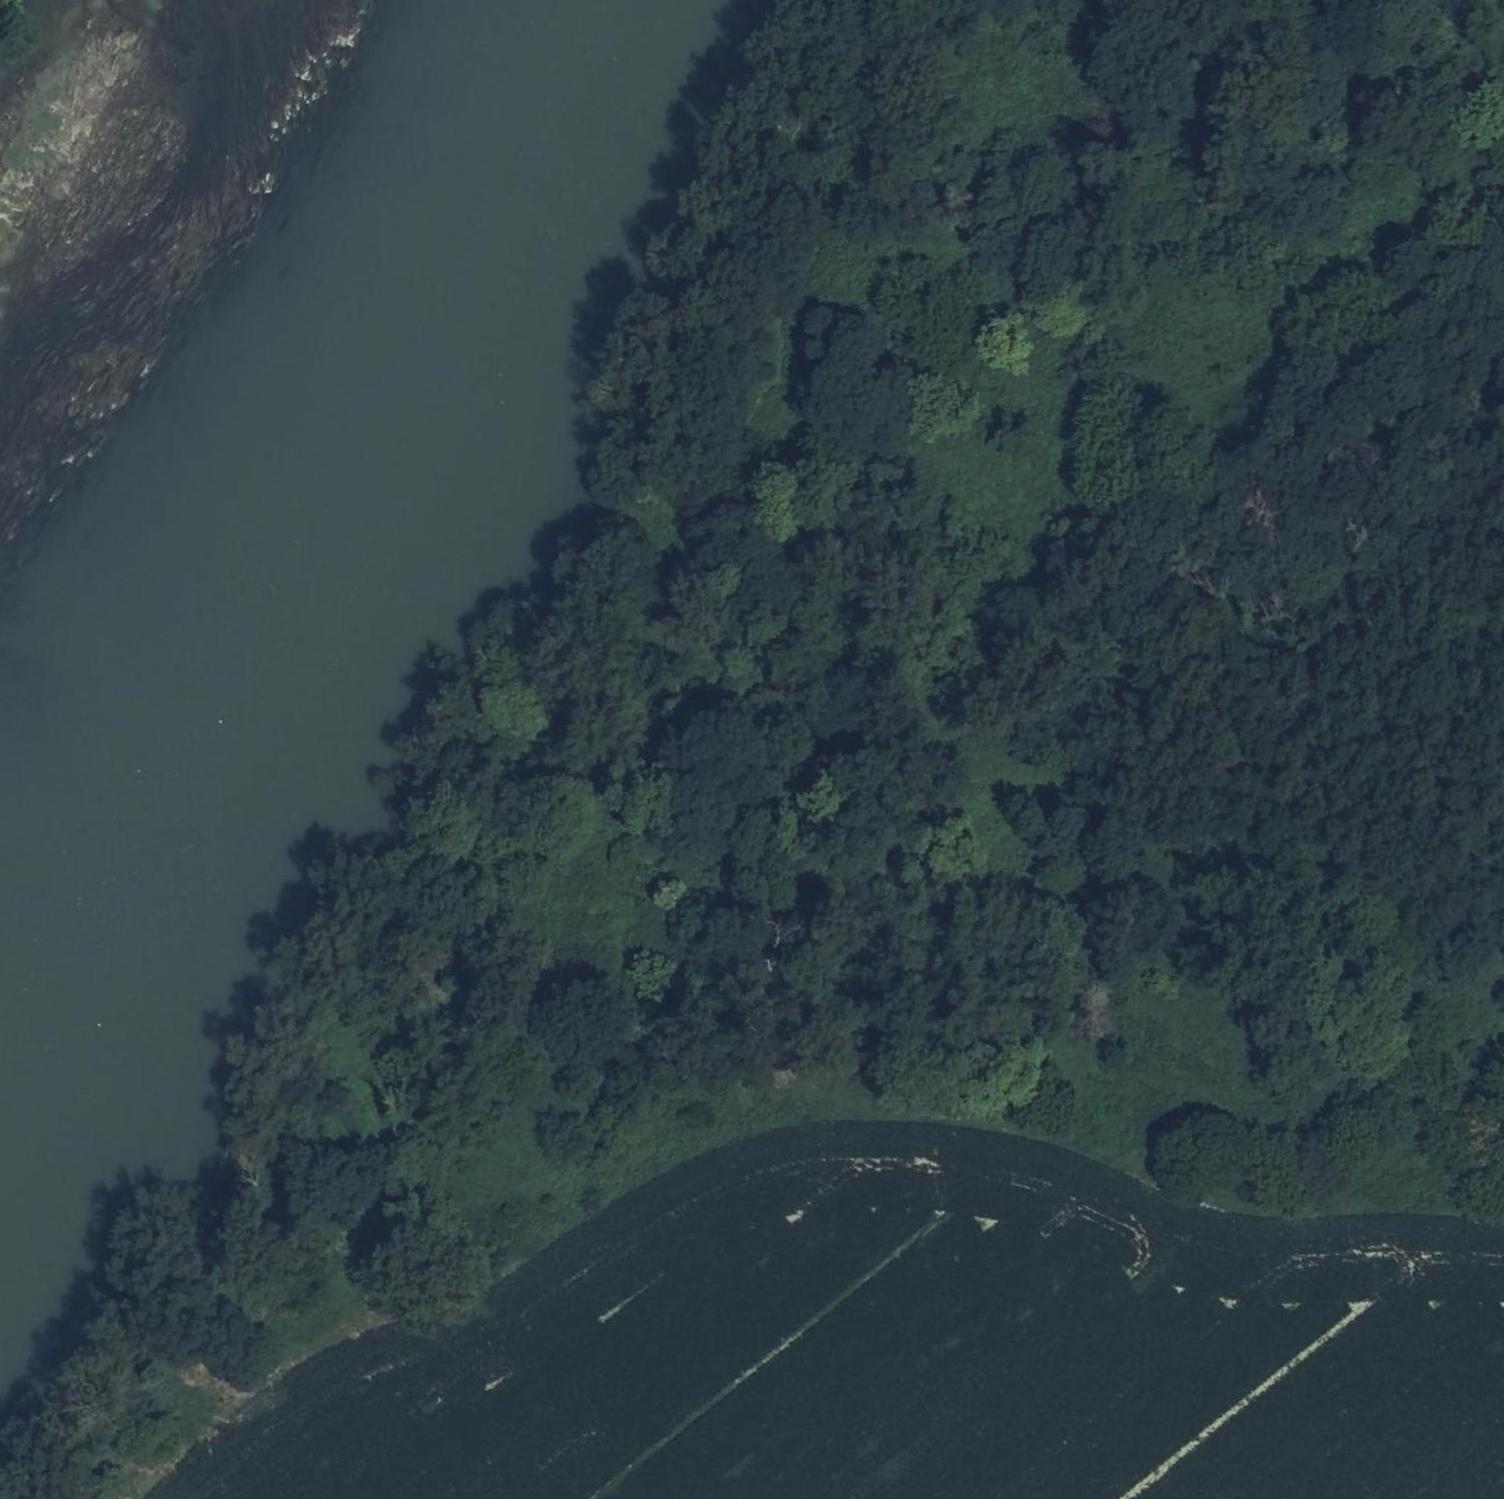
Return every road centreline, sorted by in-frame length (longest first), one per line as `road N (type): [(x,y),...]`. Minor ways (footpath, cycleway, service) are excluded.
road 1 (track): [(123,1498),(207,1385),(260,1236)]

